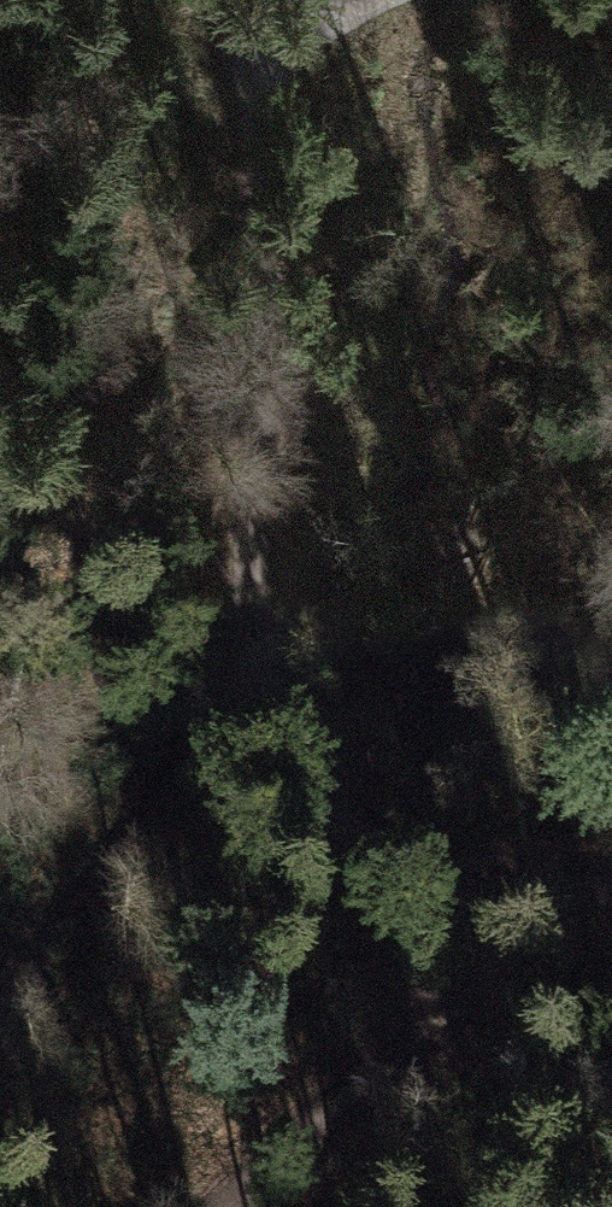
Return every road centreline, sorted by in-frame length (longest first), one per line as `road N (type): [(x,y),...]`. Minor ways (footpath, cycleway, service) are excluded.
road 1 (track): [(514,942),(363,839),(328,804),(298,763),(262,681),(250,583),(260,365),(257,41)]
road 2 (track): [(611,881),(514,942),(231,1206)]

